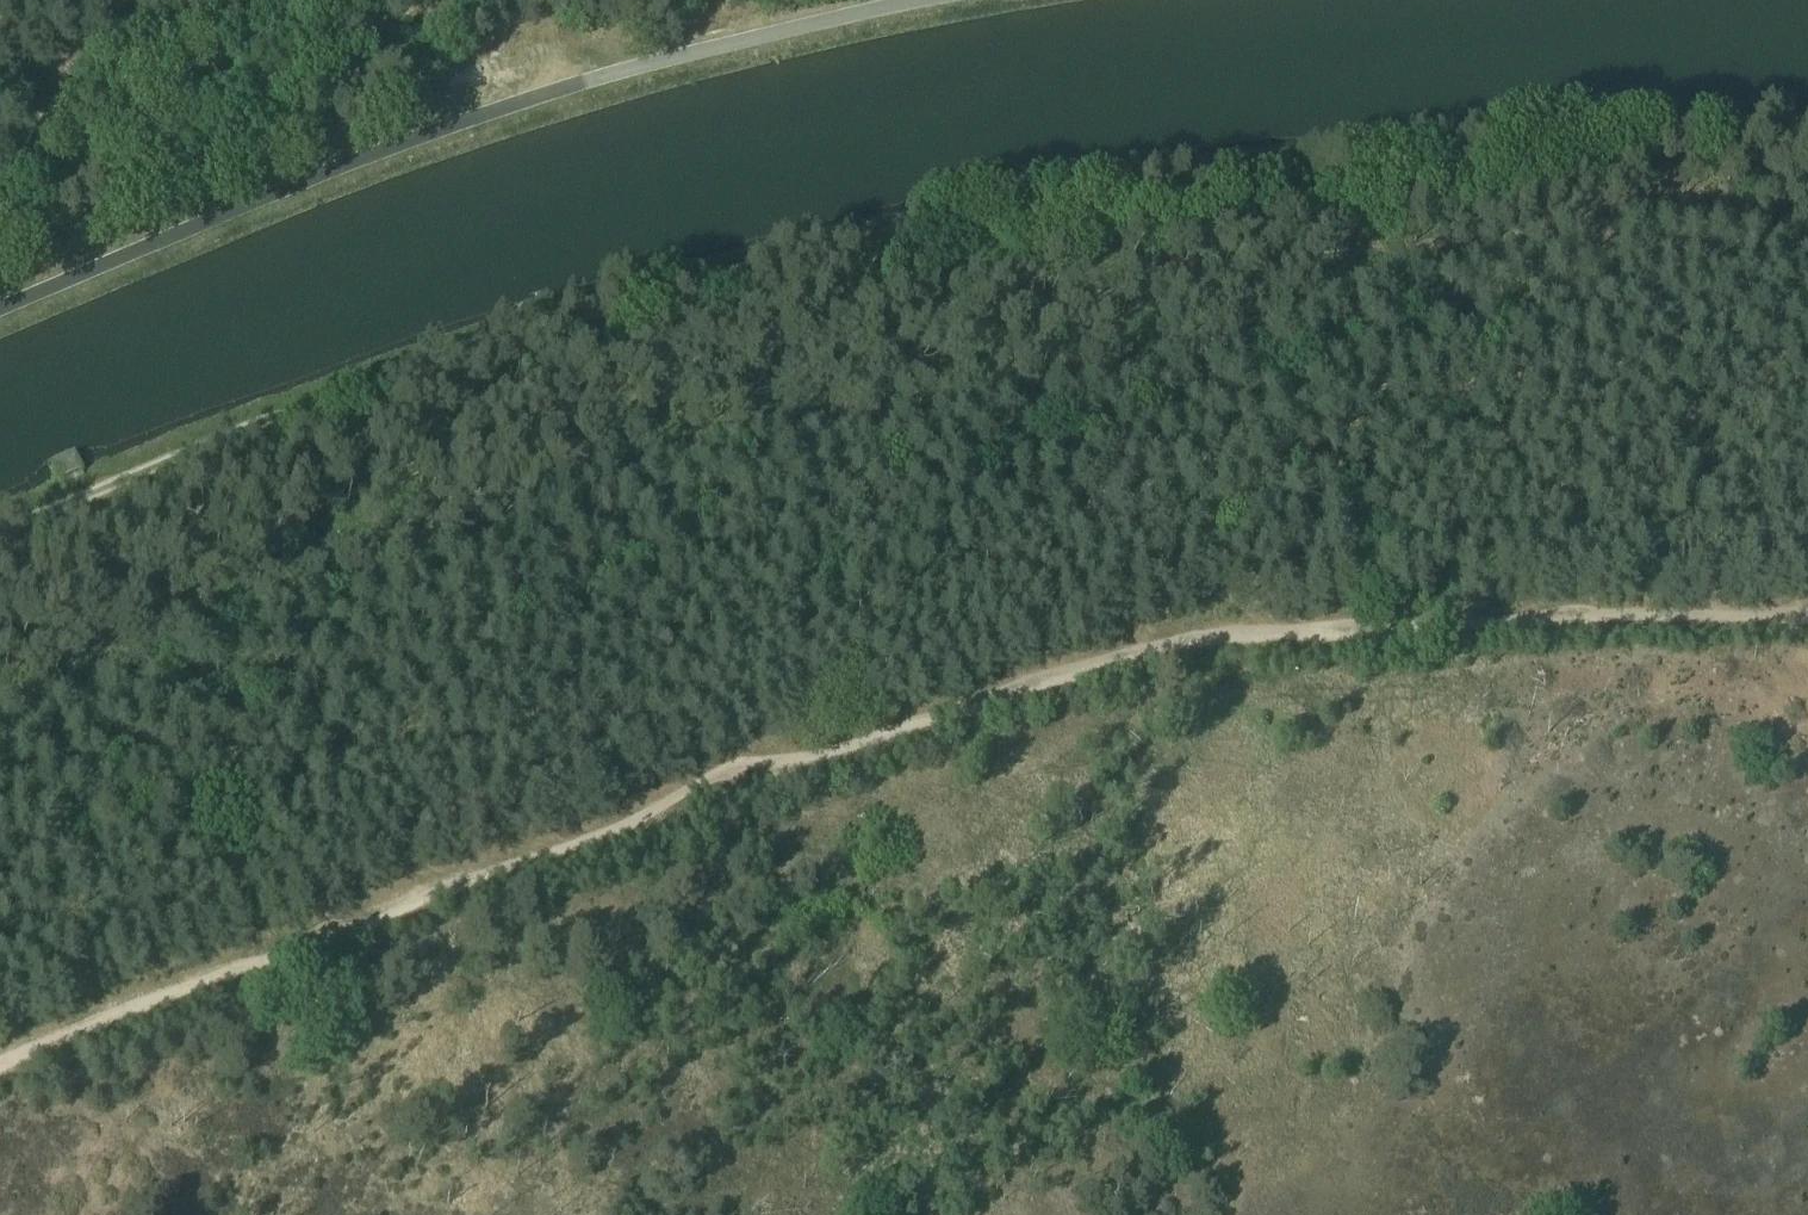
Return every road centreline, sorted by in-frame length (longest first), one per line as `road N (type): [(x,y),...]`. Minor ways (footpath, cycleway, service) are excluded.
road 1 (track): [(1807,628),(1468,630),(1157,651),(418,904),(0,1072)]
road 2 (track): [(0,543),(262,433),(490,358),(684,295),(921,236),(1489,150),(1807,131)]

